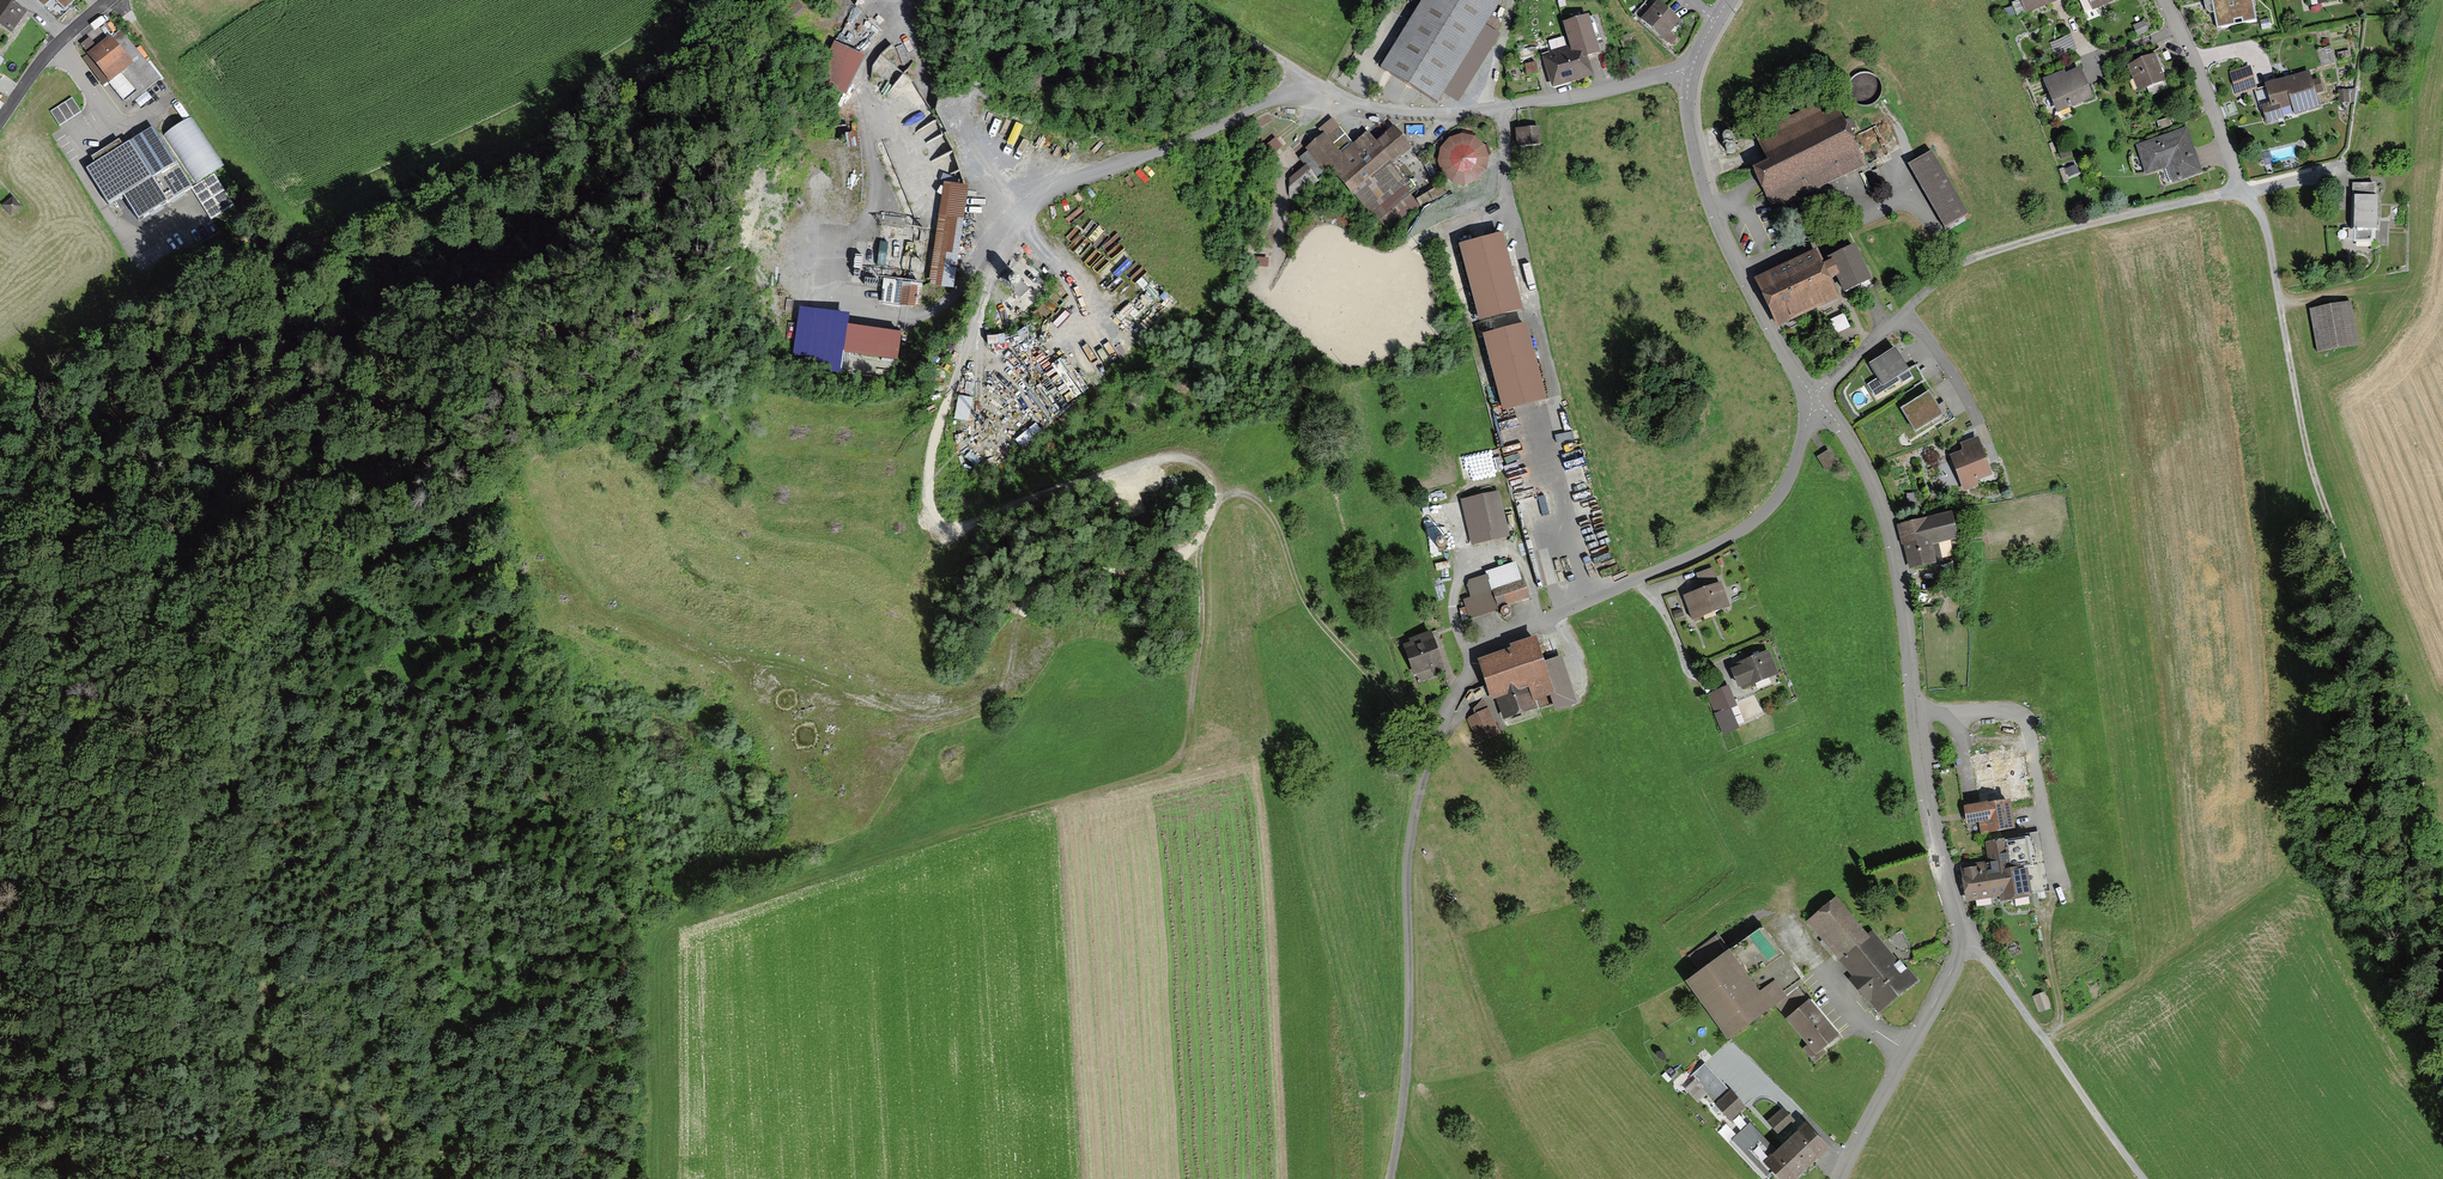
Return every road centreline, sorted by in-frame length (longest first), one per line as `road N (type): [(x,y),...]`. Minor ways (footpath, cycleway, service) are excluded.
road 1 (track): [(1004,227),(937,426),(927,486),(933,519),(960,532),(1163,457),(1200,464),(1215,479),(1217,504),(1201,535),(1178,554),(1150,567),(1068,570),(1032,593),(1006,679),(969,710),(899,712),(846,691)]
road 2 (residential): [(1390,1178),(1408,1080),(1408,857),(1428,750),(1468,671),(1495,641),(1756,519),(1783,489),(1815,400)]
road 3 (residential): [(1840,1178),(1961,942),(1927,812),(1890,527),(1860,458),(1815,400)]
road 4 (track): [(2240,192),(2268,245),(2314,482),(2406,699),(2420,822),(2442,896)]
road 5 (track): [(912,0),(860,86),(875,176),(866,220),(831,240),(830,295),(922,315),(951,300),(1004,227)]
road 6 (track): [(485,1178),(317,842),(250,686)]
road 7 (track): [(1201,535),(1192,736),(1177,763),(911,846)]
road 8 (track): [(199,1178),(184,1141),(177,946),(195,763),(270,730)]
road 9 (track): [(1342,102),(1282,99),(1071,181),(1004,227)]
road 10 (track): [(1906,313),(1966,260),(2084,224),(2240,192)]
road 11 (residential): [(1815,400),(1717,223),(1696,162),(1691,73)]
road 12 (residential): [(1691,73),(1466,111),(1342,102)]
road 13 (track): [(1217,504),(1229,494),(1264,510),(1310,614),(1431,744)]
road 14 (track): [(2144,1178),(1985,958),(1961,942)]
road 15 (residential): [(2240,192),(2164,0)]
road 16 (track): [(1342,102),(1172,0)]
road 17 (residential): [(107,0),(58,43),(0,120)]
road 18 (residential): [(1815,400),(1906,313)]

